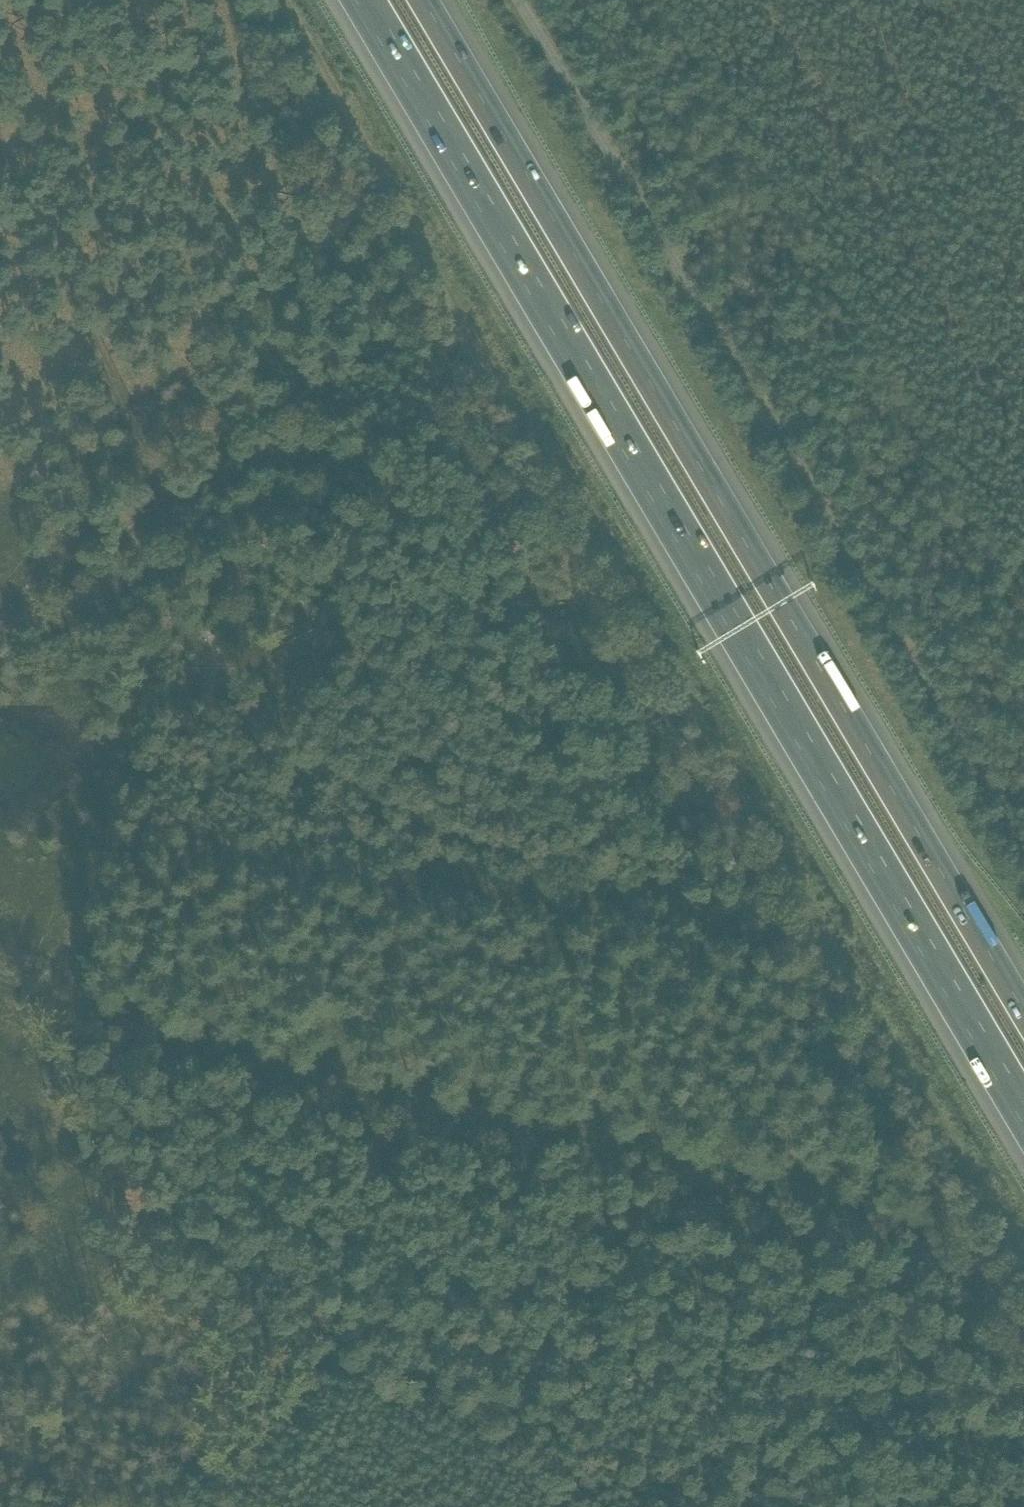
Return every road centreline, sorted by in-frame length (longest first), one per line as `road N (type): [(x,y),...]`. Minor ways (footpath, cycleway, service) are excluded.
road 1 (track): [(225,0),(1023,1344)]
road 2 (track): [(1023,1268),(876,1033),(282,0)]
road 3 (motorway): [(364,0),(1023,1112)]
road 4 (motorway): [(1023,1009),(424,0)]
road 5 (track): [(0,1000),(72,1028),(952,1223)]
road 6 (track): [(0,143),(30,217),(154,458),(176,544),(0,656)]

